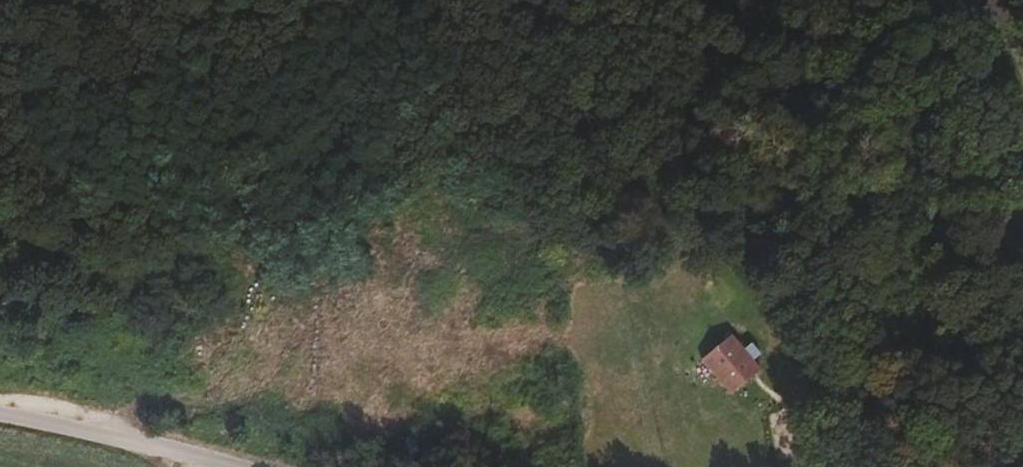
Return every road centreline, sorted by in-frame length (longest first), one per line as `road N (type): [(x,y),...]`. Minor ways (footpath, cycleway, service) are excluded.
road 1 (unclassified): [(0,413),(257,466)]

